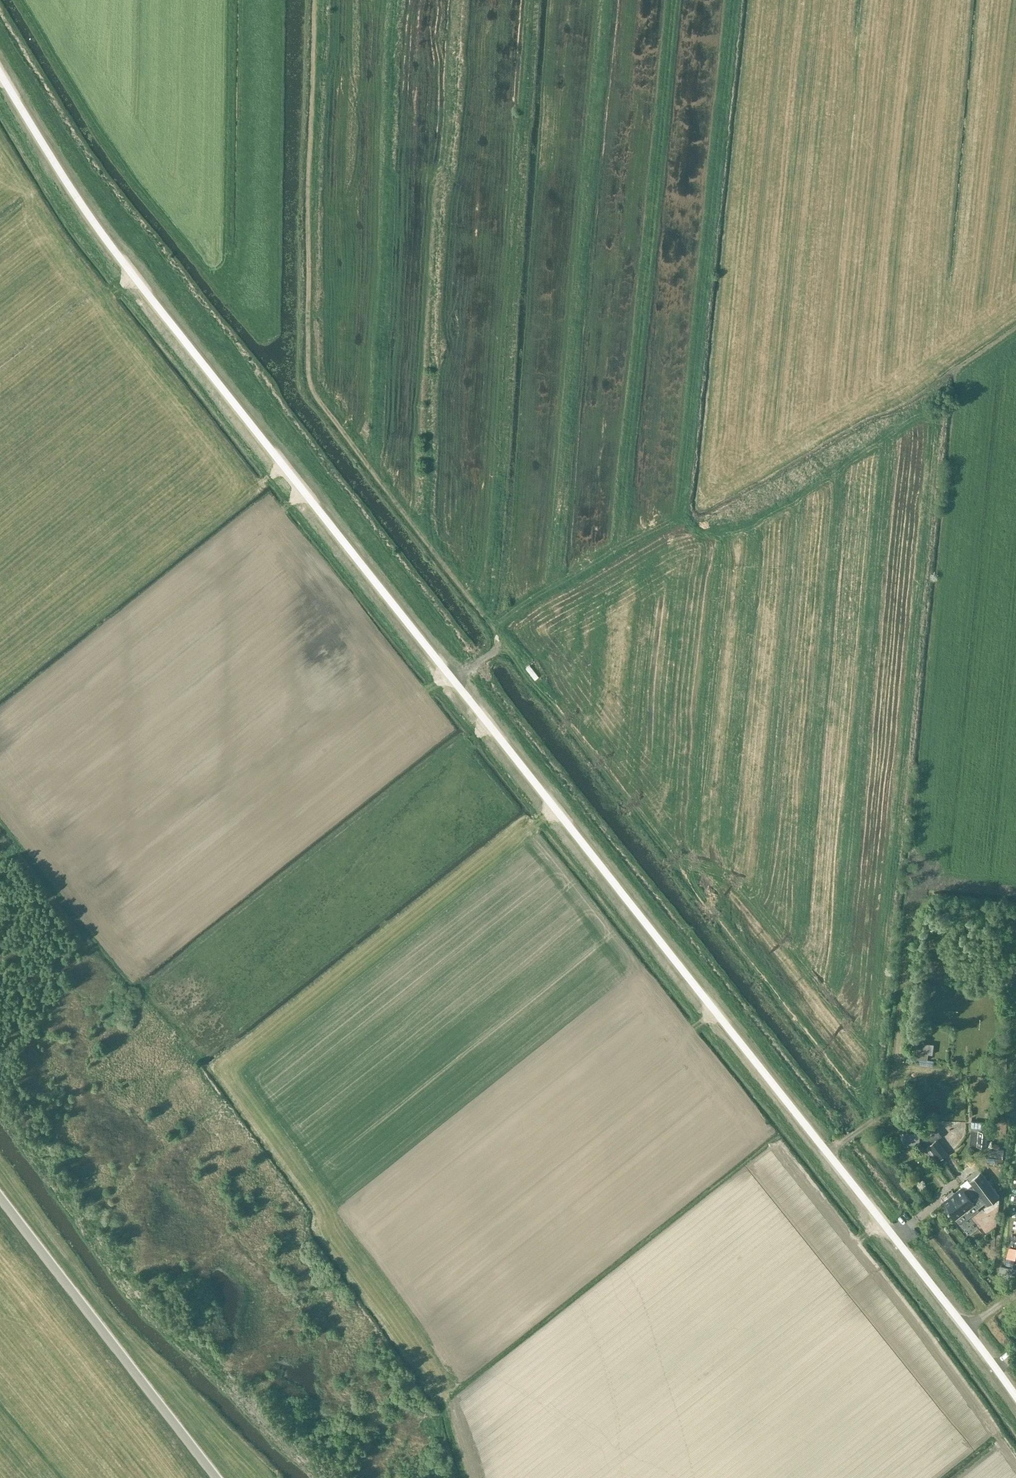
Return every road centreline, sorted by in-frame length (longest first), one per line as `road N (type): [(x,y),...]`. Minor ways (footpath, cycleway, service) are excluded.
road 1 (unclassified): [(1015,1401),(194,354),(87,212),(0,71)]
road 2 (unclassified): [(217,1477),(0,1199)]

